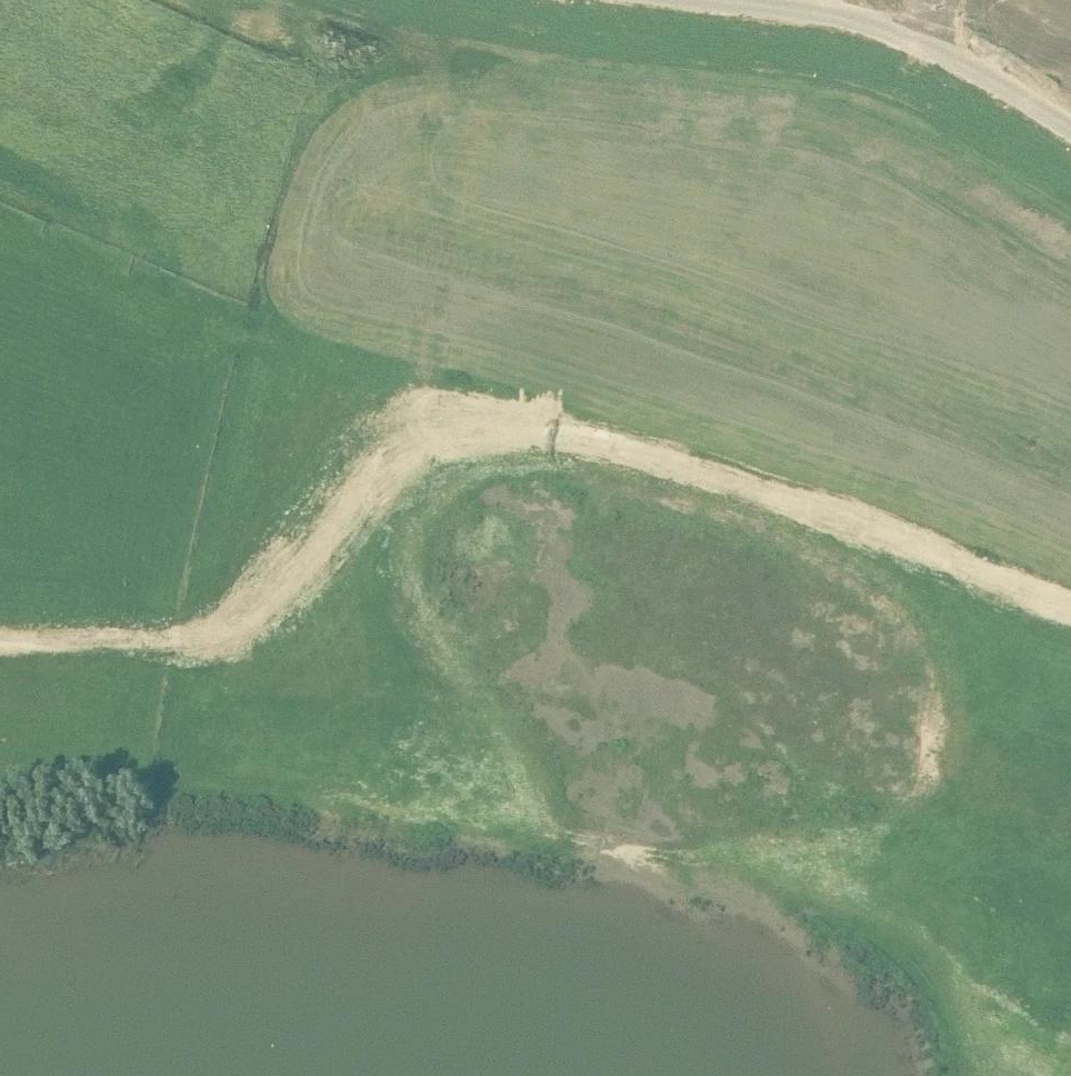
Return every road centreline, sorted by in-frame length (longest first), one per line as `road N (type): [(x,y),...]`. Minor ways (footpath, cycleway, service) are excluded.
road 1 (unclassified): [(1070,76),(982,20),(925,0)]

